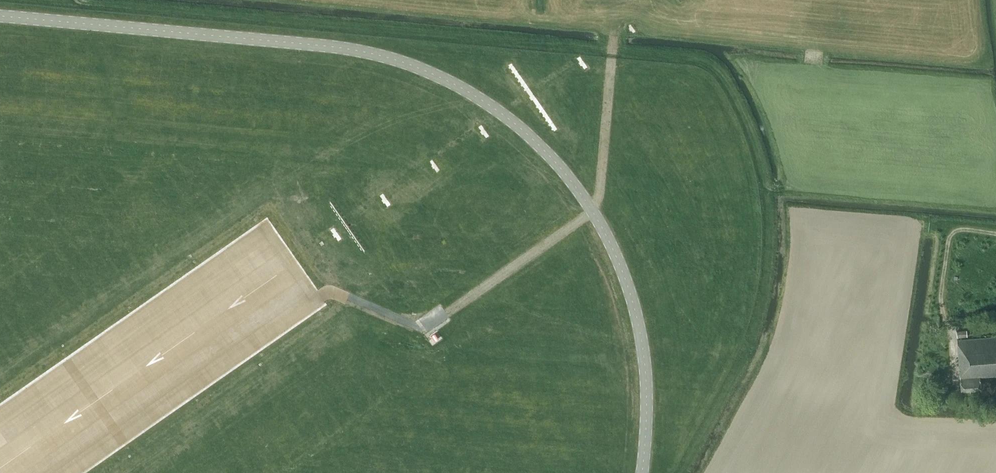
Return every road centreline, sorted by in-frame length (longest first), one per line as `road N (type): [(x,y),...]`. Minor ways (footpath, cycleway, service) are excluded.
road 1 (unclassified): [(642,472),(645,368),(620,264),(562,169),(498,111),(439,76),(349,49),(0,16)]

